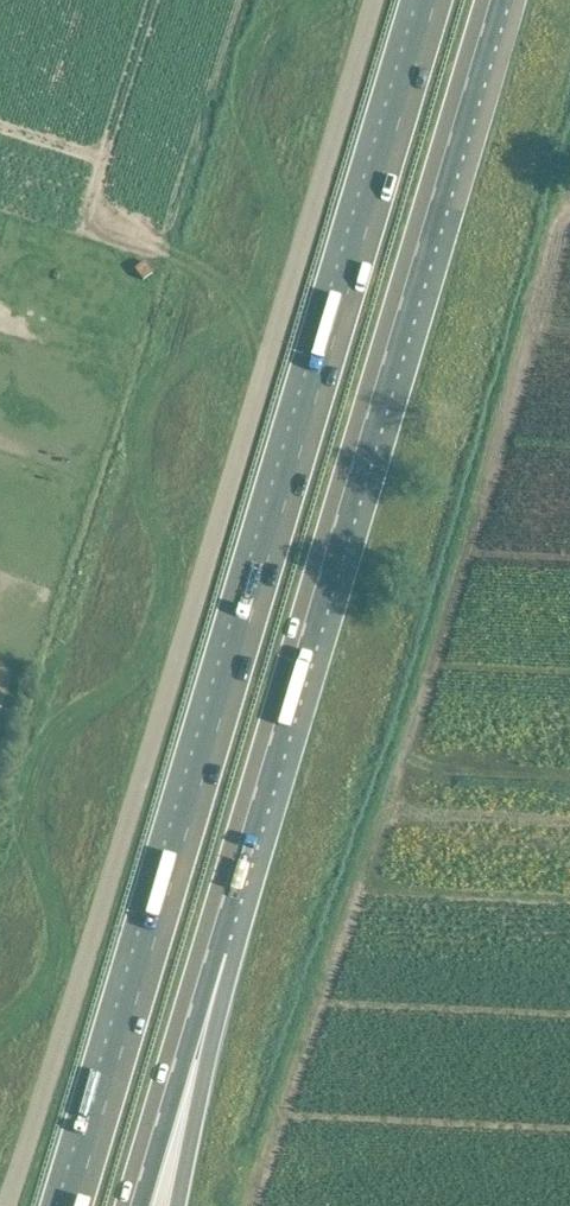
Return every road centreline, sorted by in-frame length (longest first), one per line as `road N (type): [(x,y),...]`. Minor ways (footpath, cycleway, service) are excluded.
road 1 (motorway): [(434,0),(73,1205)]
road 2 (unclassified): [(0,1200),(369,0)]
road 3 (motorway): [(208,948),(491,0)]
road 4 (motorway): [(131,1205),(208,948)]
road 5 (motorway): [(168,1205),(208,948)]

